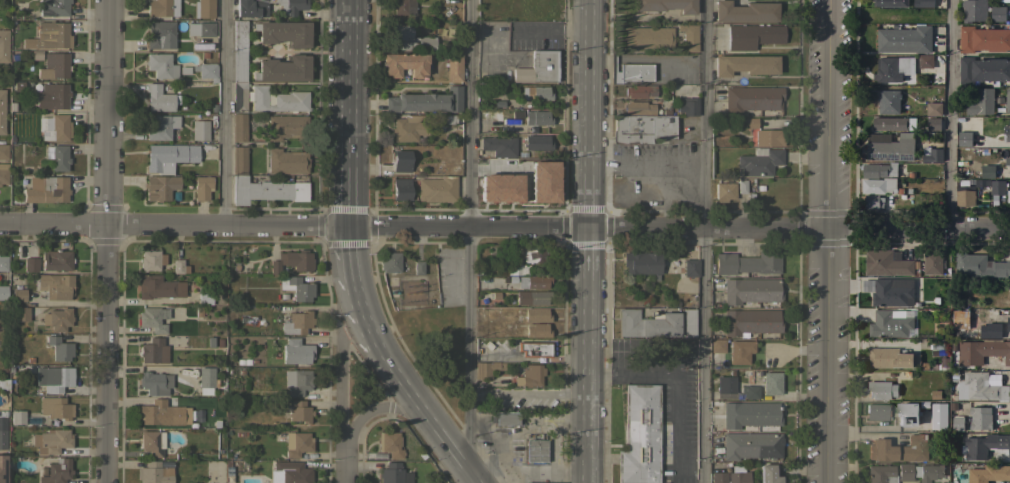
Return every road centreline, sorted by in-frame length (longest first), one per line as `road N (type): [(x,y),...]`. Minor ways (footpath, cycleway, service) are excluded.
road 1 (residential): [(588,229),(0,225)]
road 2 (residential): [(102,482),(104,0)]
road 3 (residential): [(588,229),(1009,231)]
road 4 (residential): [(828,482),(829,230)]
road 5 (residential): [(829,230),(829,0)]
road 6 (primary): [(588,229),(590,0)]
road 7 (primary): [(587,450),(588,229)]
road 8 (primary): [(350,0),(349,175)]

